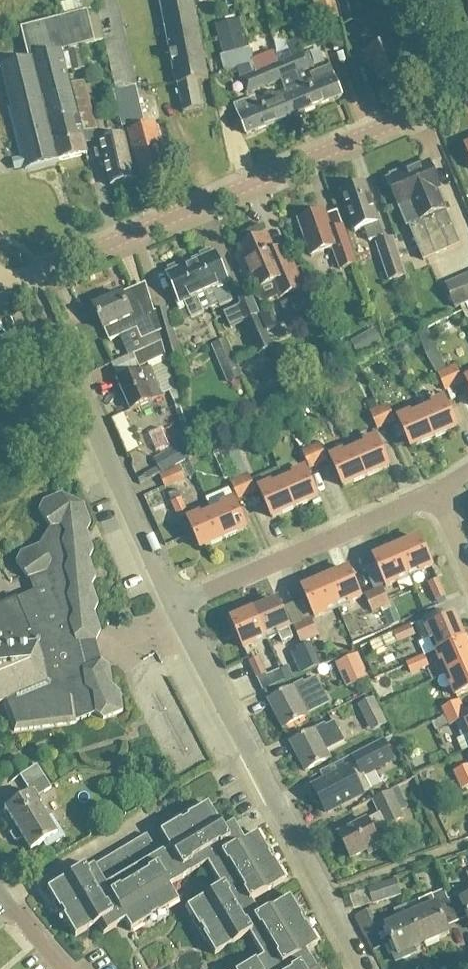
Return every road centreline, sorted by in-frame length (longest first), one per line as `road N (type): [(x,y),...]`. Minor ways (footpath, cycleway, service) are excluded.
road 1 (residential): [(0,289),(467,90)]
road 2 (residential): [(363,968),(173,608)]
road 3 (residential): [(173,608),(437,491)]
road 4 (residential): [(173,608),(82,392)]

